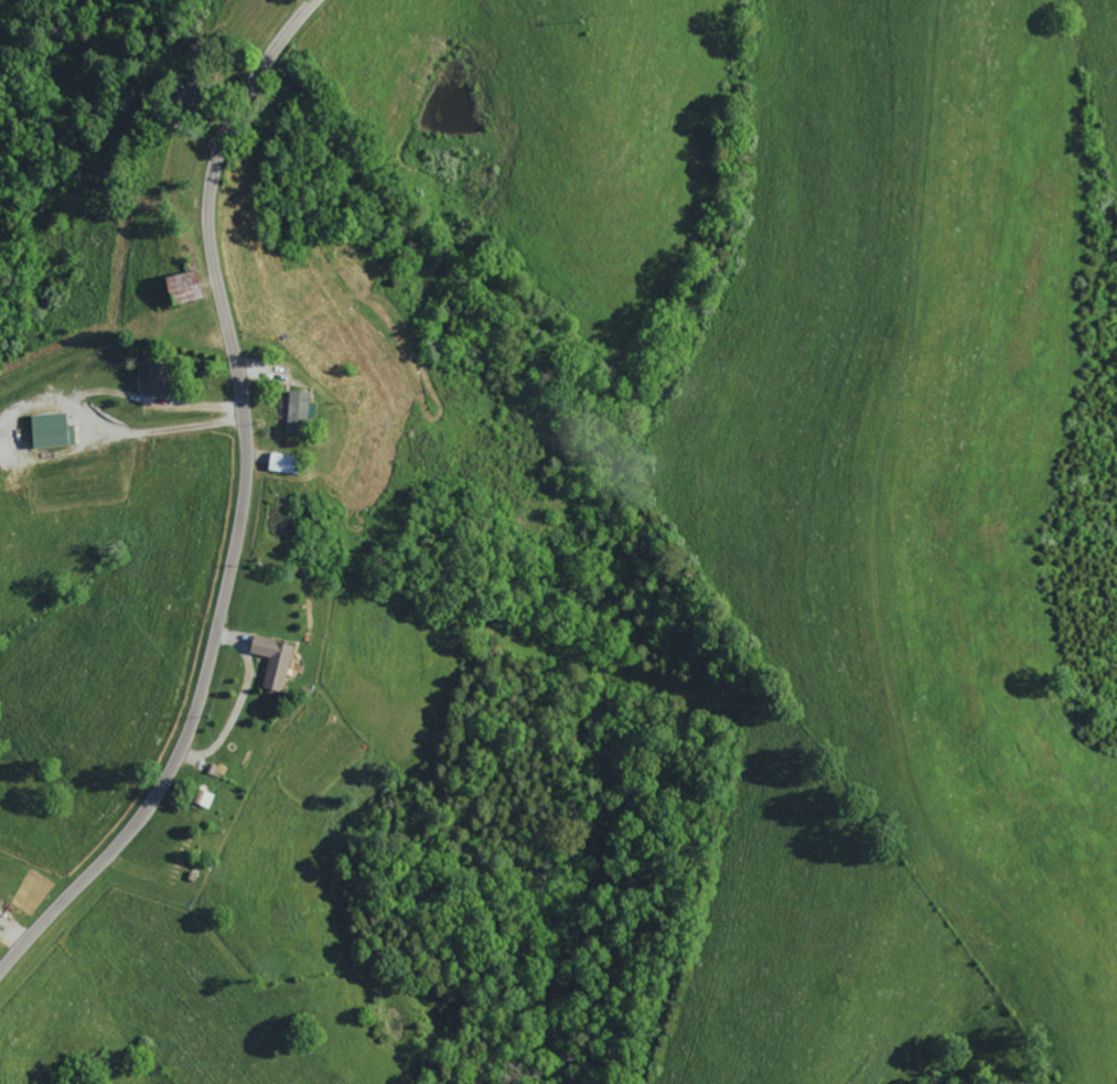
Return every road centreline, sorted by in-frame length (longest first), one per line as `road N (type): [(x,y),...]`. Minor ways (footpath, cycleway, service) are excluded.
road 1 (tertiary): [(0,953),(119,825),(178,717),(219,552),(230,472),(226,396),(196,255),(196,184),(219,120),(300,0)]

